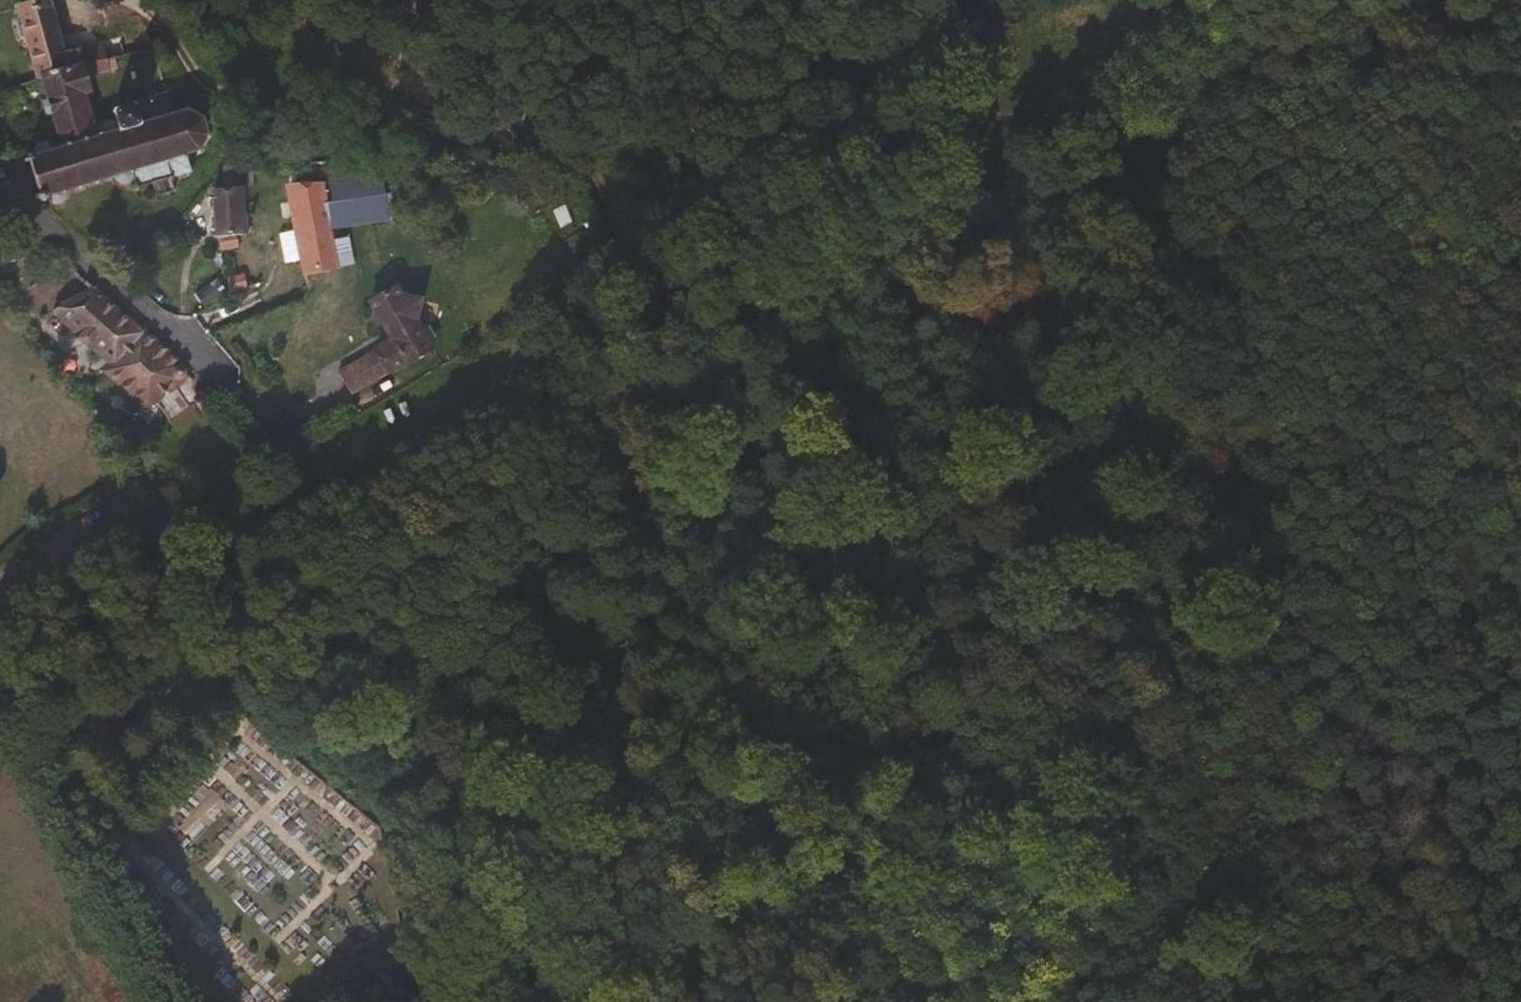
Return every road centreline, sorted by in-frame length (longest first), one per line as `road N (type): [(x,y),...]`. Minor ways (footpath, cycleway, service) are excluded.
road 1 (track): [(53,224),(146,209),(213,158),(217,116),(196,39),(154,6),(95,0)]
road 2 (residential): [(213,371),(53,224),(0,194)]
road 3 (residential): [(0,684),(141,599)]

